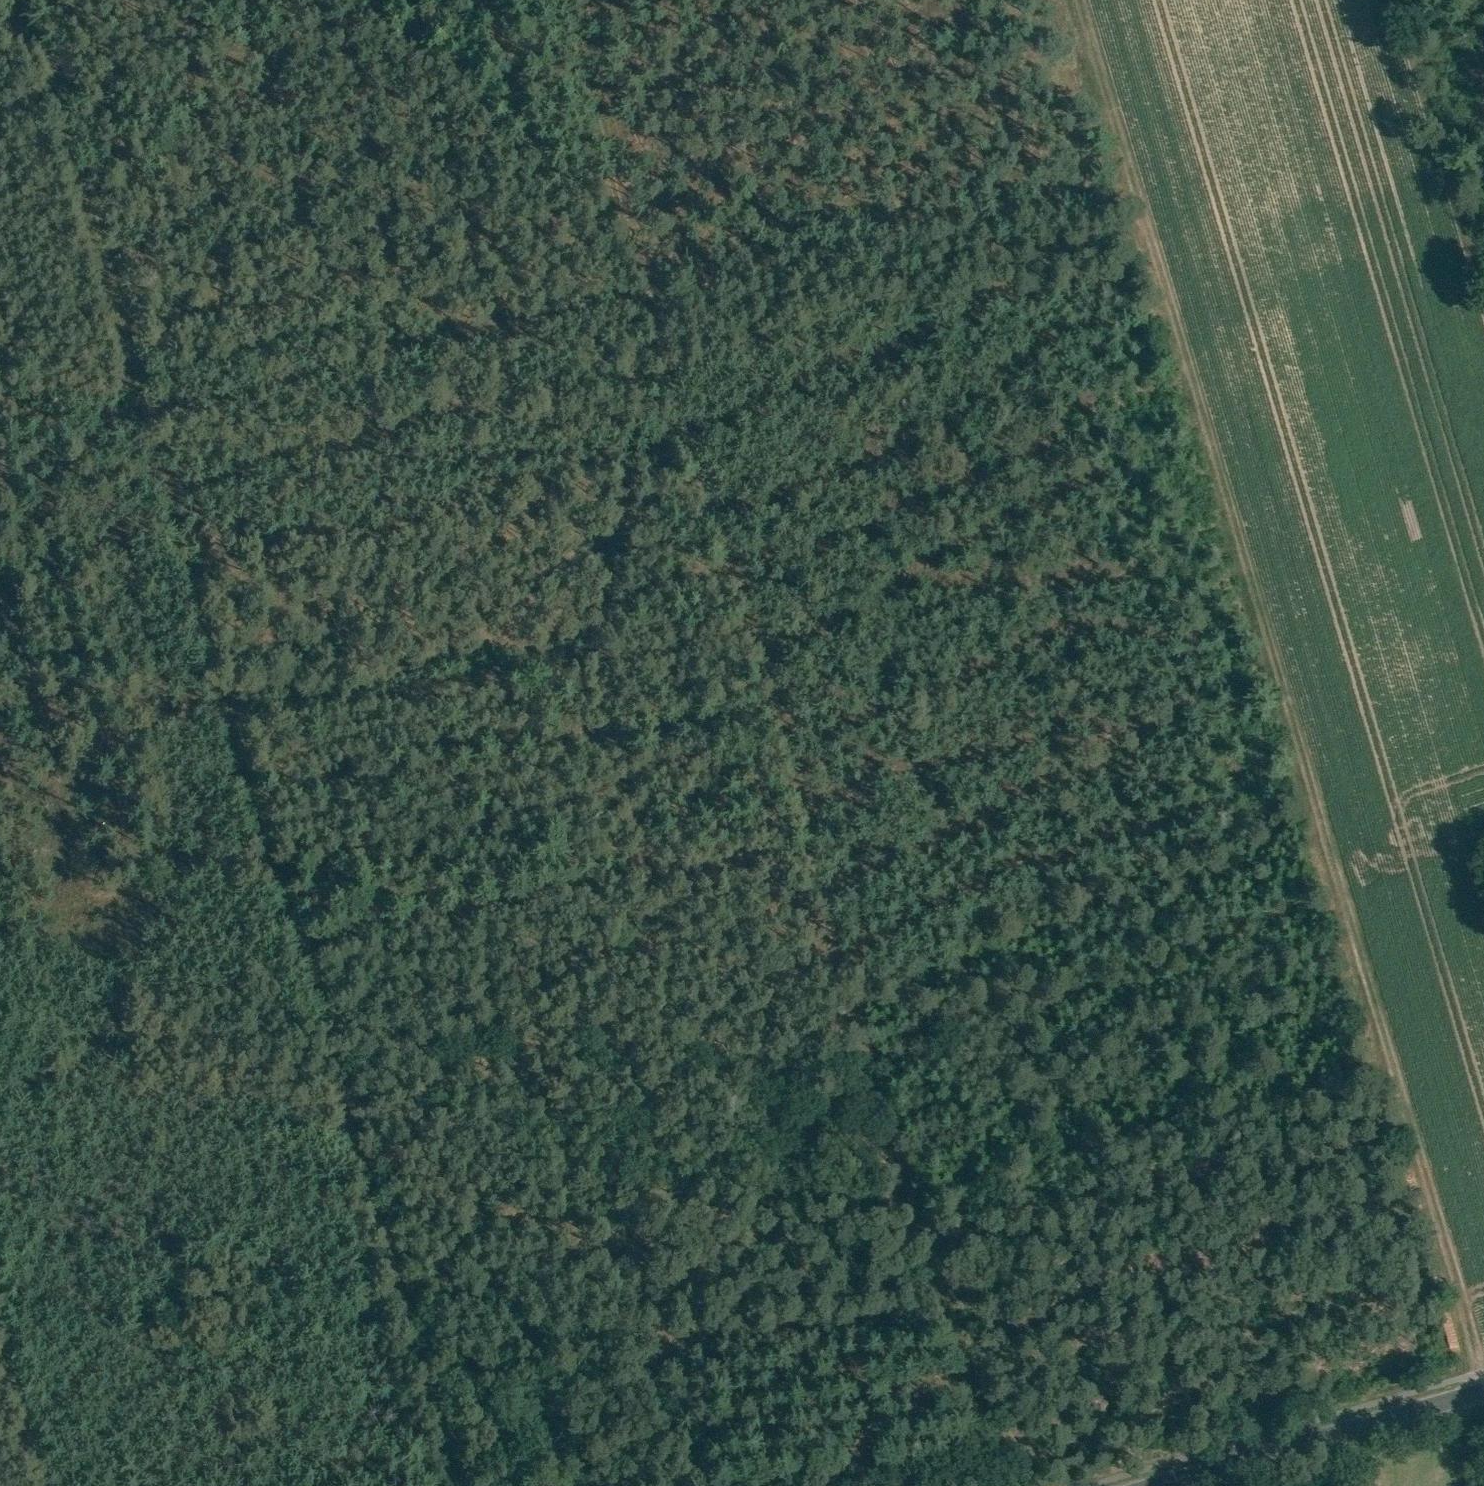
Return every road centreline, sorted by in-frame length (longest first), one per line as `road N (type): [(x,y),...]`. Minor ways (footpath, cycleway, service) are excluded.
road 1 (track): [(38,0),(441,1485)]
road 2 (tertiary): [(1154,1485),(1483,1391)]

